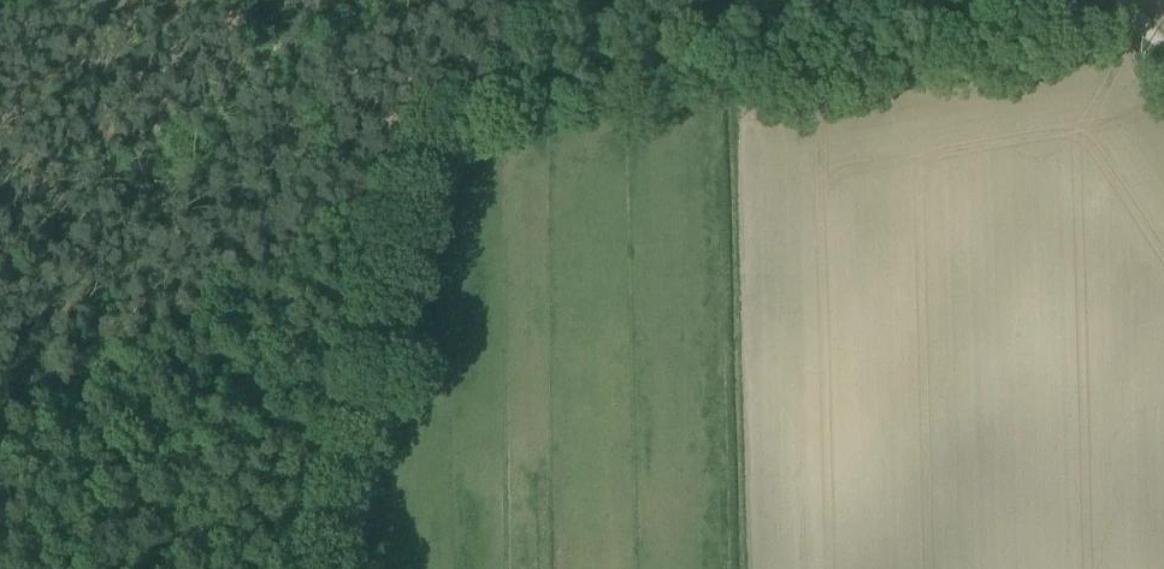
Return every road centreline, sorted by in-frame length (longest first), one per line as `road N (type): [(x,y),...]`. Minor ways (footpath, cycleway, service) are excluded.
road 1 (track): [(343,568),(470,122),(556,0)]

